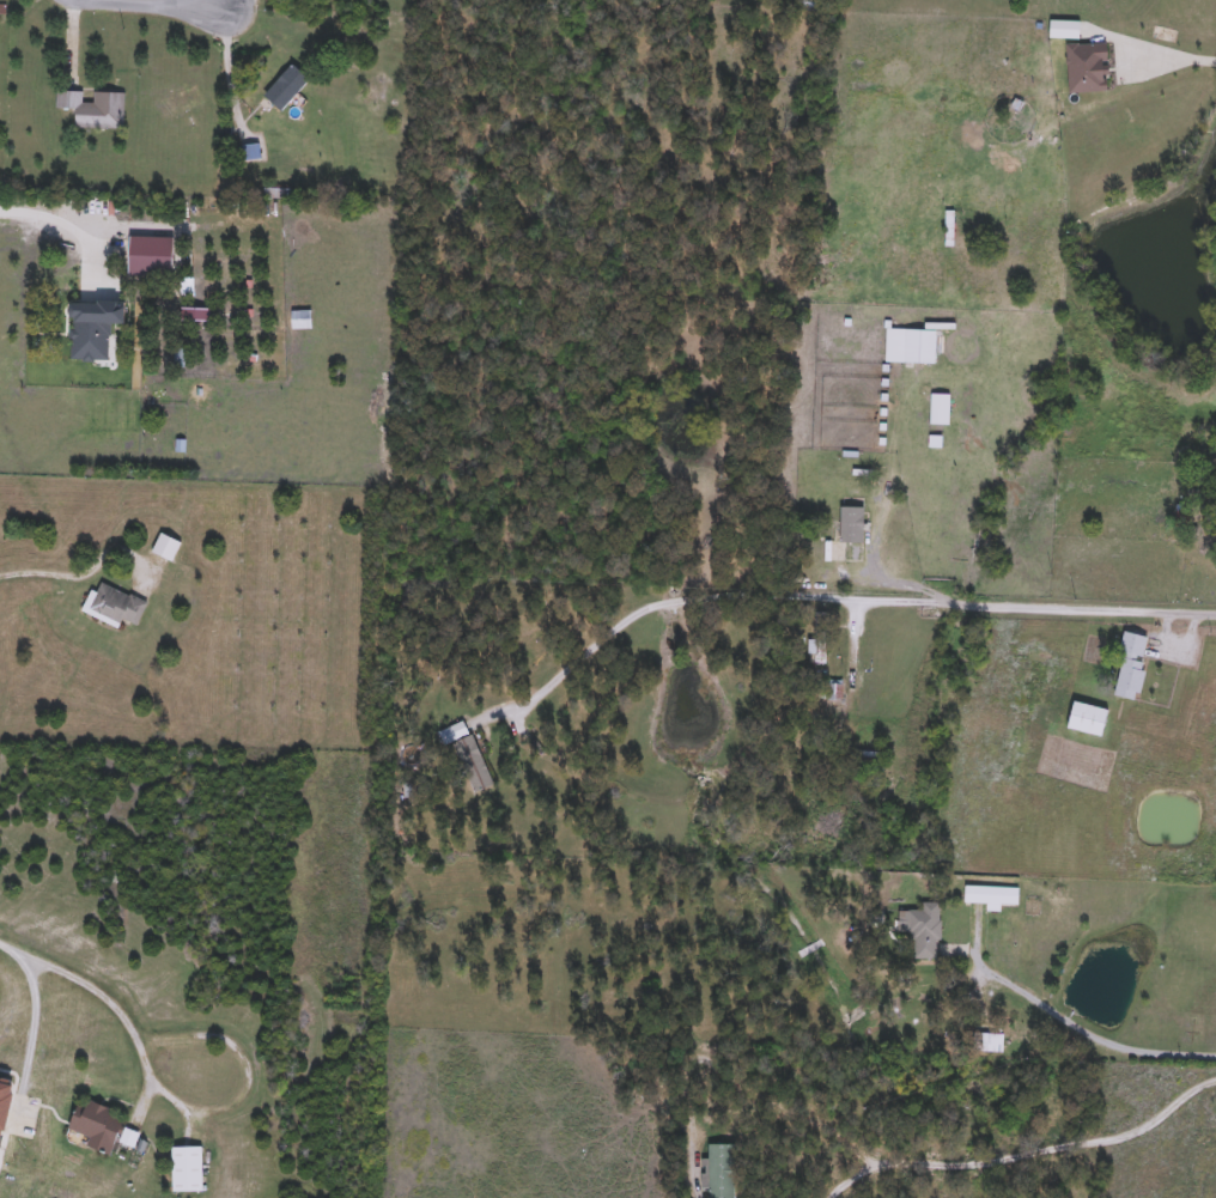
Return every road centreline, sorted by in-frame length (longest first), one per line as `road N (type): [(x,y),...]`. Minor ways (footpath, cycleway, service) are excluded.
road 1 (residential): [(1215,609),(685,596),(607,633),(519,714)]
road 2 (residential): [(237,12),(110,11),(67,0)]

